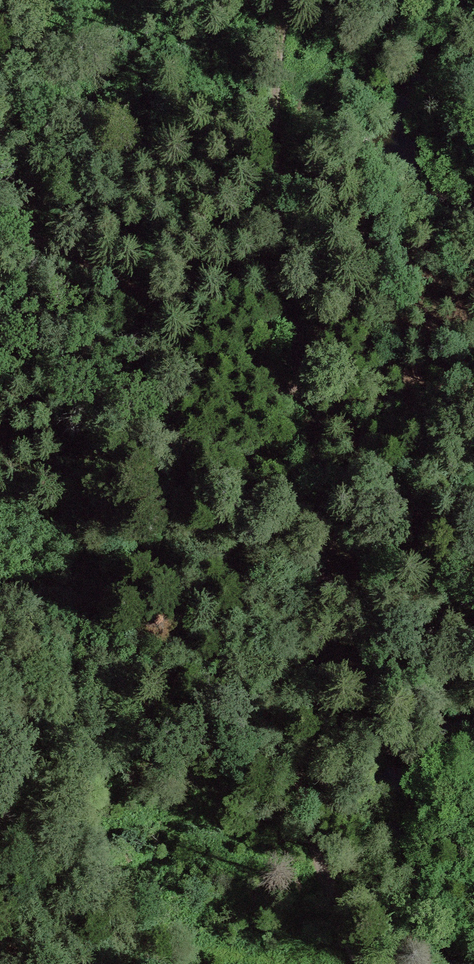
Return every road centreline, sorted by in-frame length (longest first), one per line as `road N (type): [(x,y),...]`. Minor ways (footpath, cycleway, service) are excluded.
road 1 (track): [(358,963),(331,903),(307,791),(332,602),(290,218),(284,60),(293,0)]
road 2 (track): [(0,337),(117,379),(230,439),(323,518)]
road 3 (track): [(316,695),(235,670),(182,665)]

